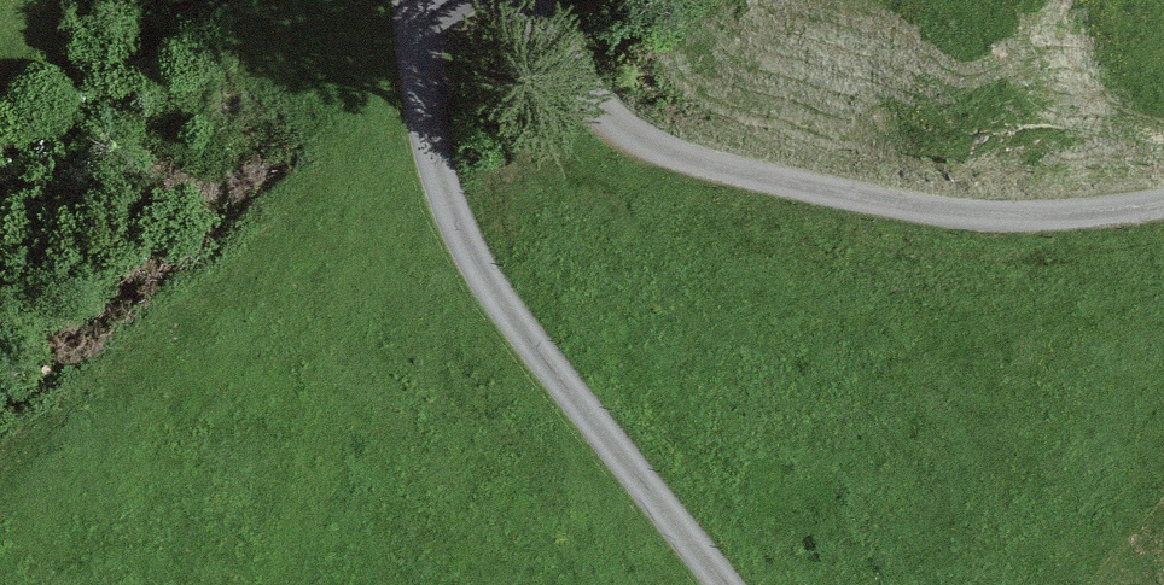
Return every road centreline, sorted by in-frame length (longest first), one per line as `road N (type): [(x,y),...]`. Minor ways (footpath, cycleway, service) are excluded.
road 1 (track): [(1163,202),(1063,217),(917,206),(743,175),(647,146),(511,0)]
road 2 (track): [(727,584),(454,233),(425,118),(411,0)]

